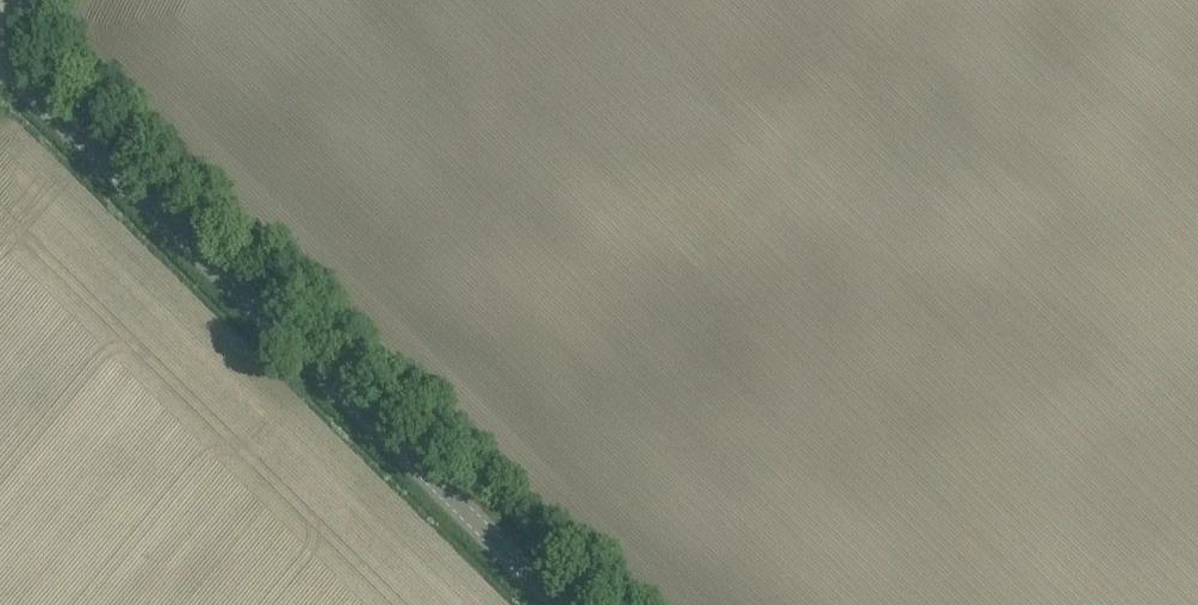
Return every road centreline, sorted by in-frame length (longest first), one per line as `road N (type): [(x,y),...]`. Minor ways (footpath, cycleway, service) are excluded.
road 1 (unclassified): [(560,604),(0,58)]

